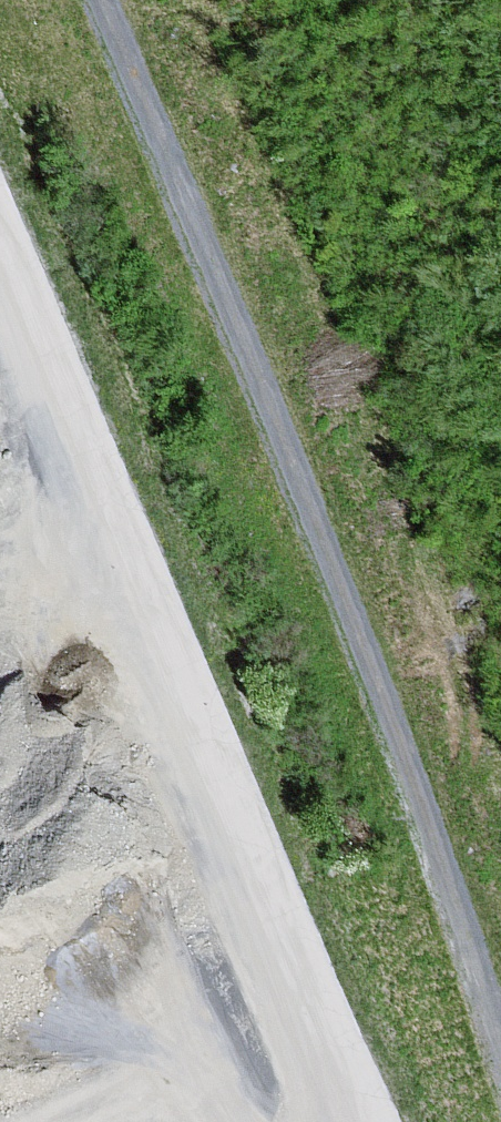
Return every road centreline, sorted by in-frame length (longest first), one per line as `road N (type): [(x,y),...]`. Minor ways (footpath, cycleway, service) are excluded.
road 1 (track): [(500,1049),(317,499),(100,0)]
road 2 (track): [(0,252),(167,666),(371,1121)]

